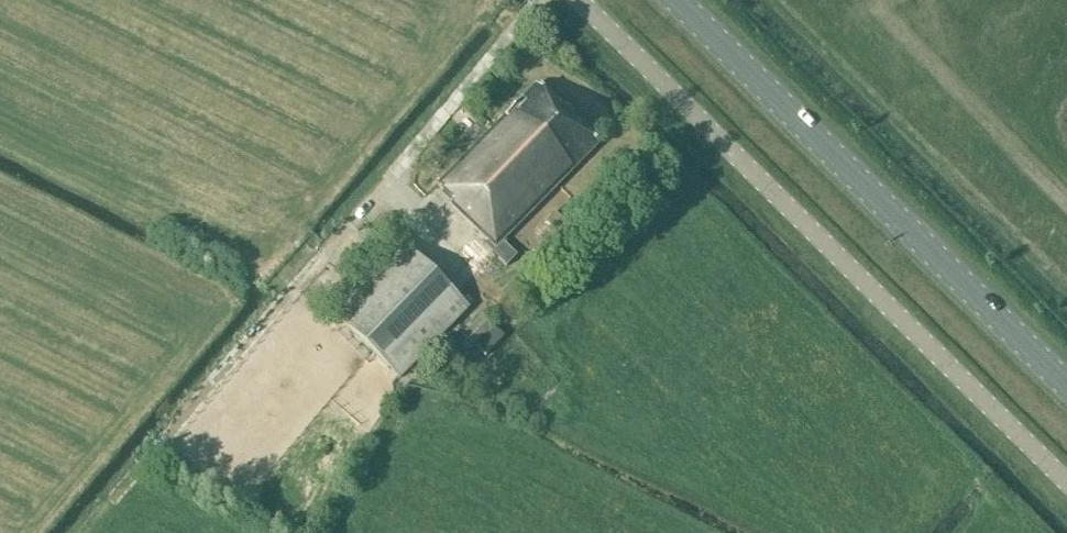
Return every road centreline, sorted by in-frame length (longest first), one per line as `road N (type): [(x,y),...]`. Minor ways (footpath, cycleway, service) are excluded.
road 1 (unclassified): [(1066,479),(584,0)]
road 2 (primary): [(1066,386),(676,0)]

